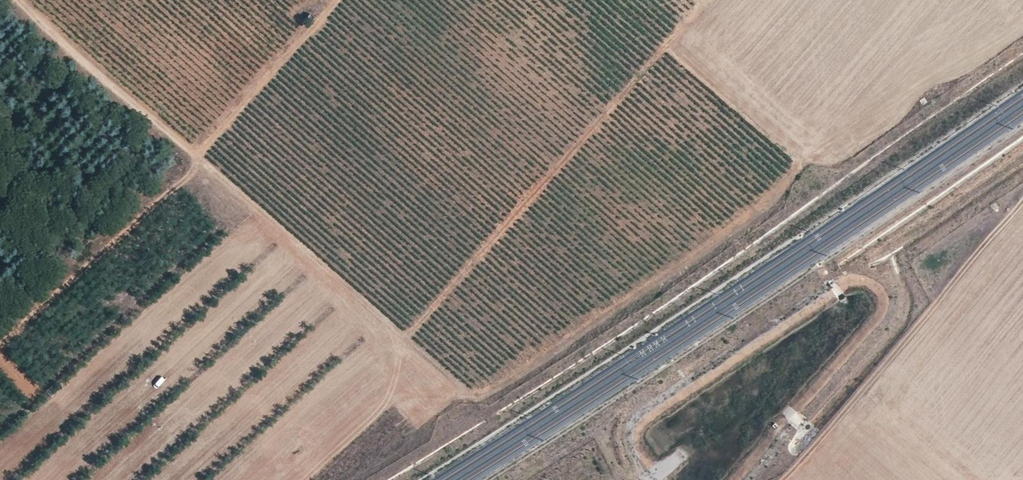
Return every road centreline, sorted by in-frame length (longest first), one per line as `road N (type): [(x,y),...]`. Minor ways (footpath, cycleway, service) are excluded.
road 1 (track): [(706,0),(402,339)]
road 2 (track): [(19,0),(194,155),(337,0)]
road 3 (track): [(782,479),(1022,202)]
road 4 (track): [(194,155),(468,397)]

